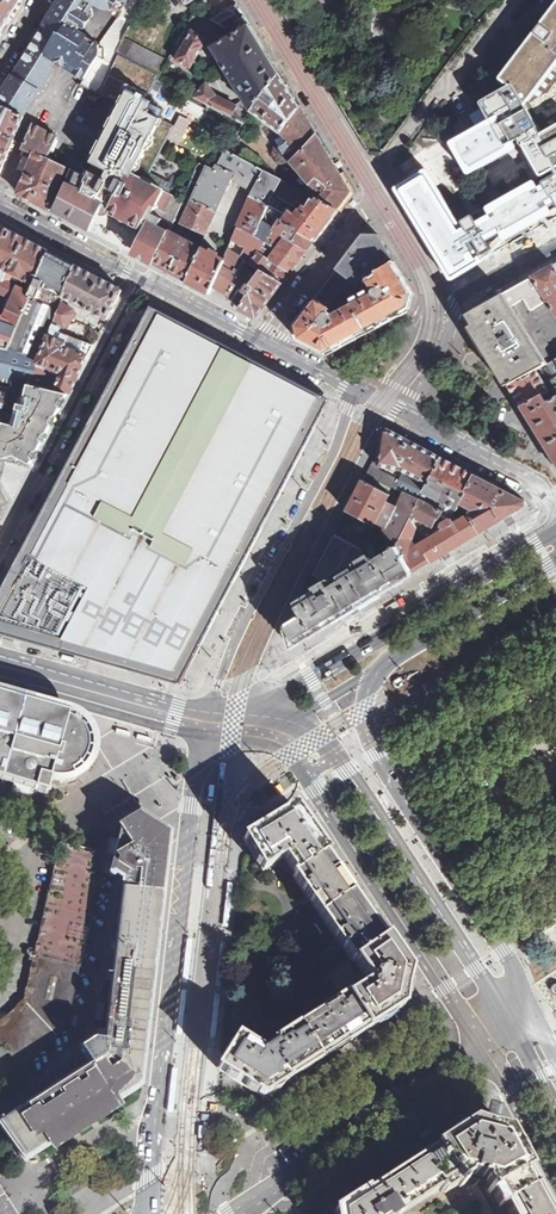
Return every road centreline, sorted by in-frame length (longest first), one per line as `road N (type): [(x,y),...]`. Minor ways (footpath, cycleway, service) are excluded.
road 1 (primary): [(203,736),(149,1201)]
road 2 (unclassified): [(517,1032),(338,756),(311,736),(278,726)]
road 3 (primary): [(555,525),(294,684),(210,716)]
road 4 (unclassified): [(249,744),(289,761),(482,1054)]
road 5 (primary): [(529,1003),(507,949),(370,739),(366,692),(388,661)]
road 6 (residential): [(355,392),(235,638),(210,716)]
road 7 (residential): [(0,551),(144,281)]
road 8 (primary): [(241,1213),(482,1054)]
road 9 (residential): [(407,415),(448,337),(455,304),(555,242)]
road 10 (residential): [(379,197),(432,301),(397,360),(355,392)]
road 11 (residential): [(258,0),(379,197)]
road 12 (unclassified): [(210,716),(0,657)]
road 13 (unclassified): [(0,681),(203,736)]
road 14 (primary): [(388,661),(555,559)]
road 15 (residential): [(261,343),(379,197)]
road 16 (residential): [(407,415),(541,490),(555,510)]
road 17 (residential): [(0,205),(144,281)]
road 18 (unclassified): [(482,1054),(555,1183)]
road 19 (residential): [(144,281),(261,343)]
road 20 (primary): [(278,726),(388,661)]

